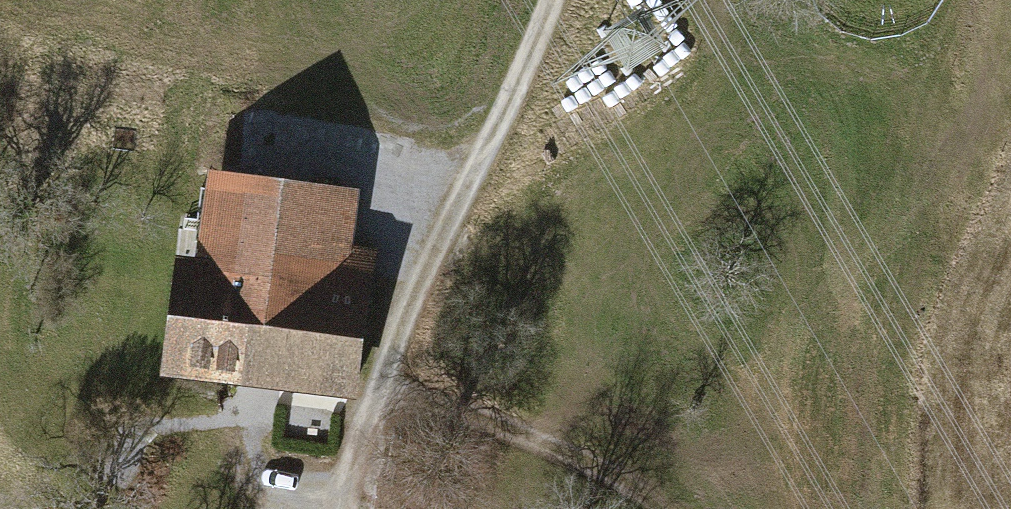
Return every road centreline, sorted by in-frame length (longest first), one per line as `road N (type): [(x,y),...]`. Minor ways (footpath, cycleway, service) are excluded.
road 1 (residential): [(359,508),(383,395),(559,0)]
road 2 (track): [(610,508),(577,471),(383,395)]

